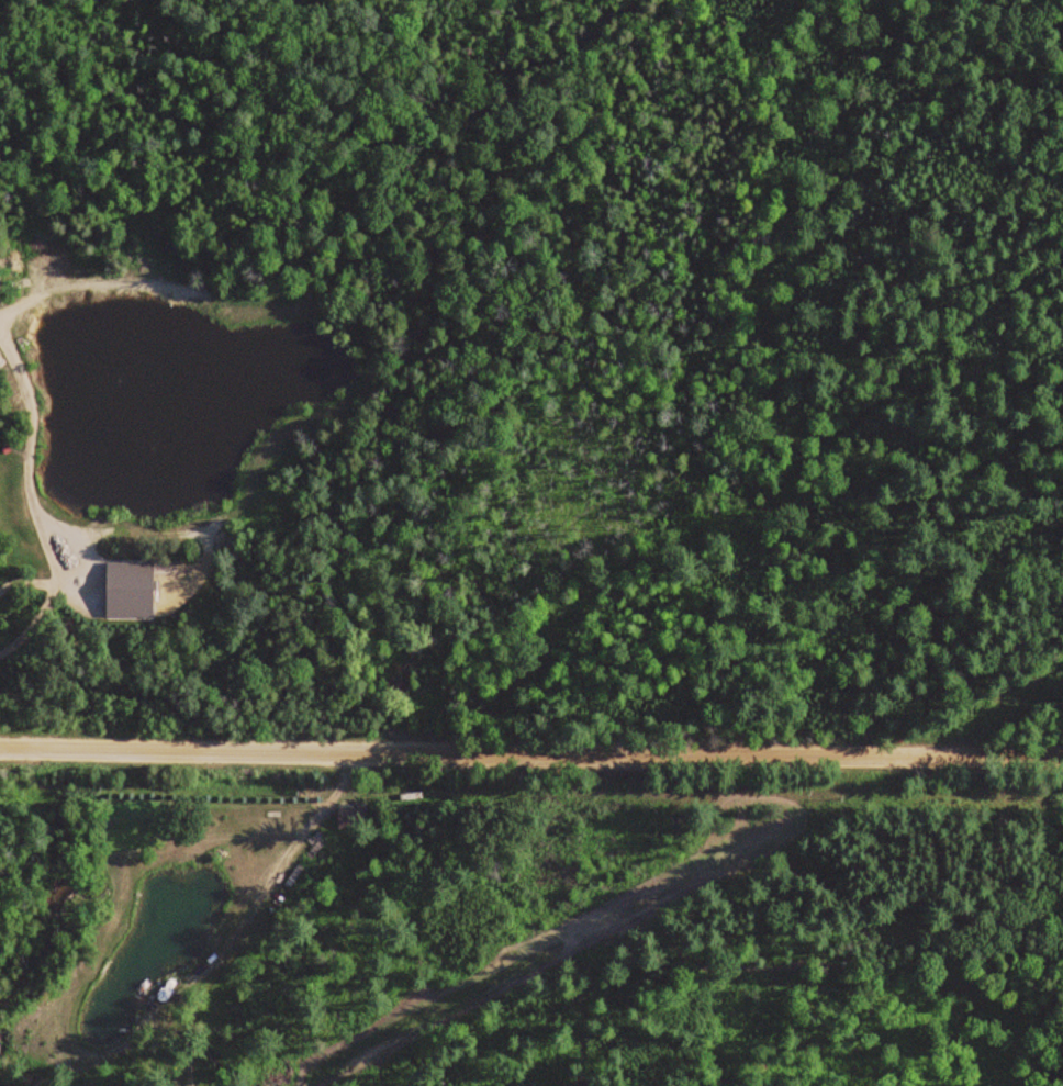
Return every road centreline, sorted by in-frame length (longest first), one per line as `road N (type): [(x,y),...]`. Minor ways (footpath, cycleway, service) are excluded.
road 1 (residential): [(1062,756),(0,748)]

